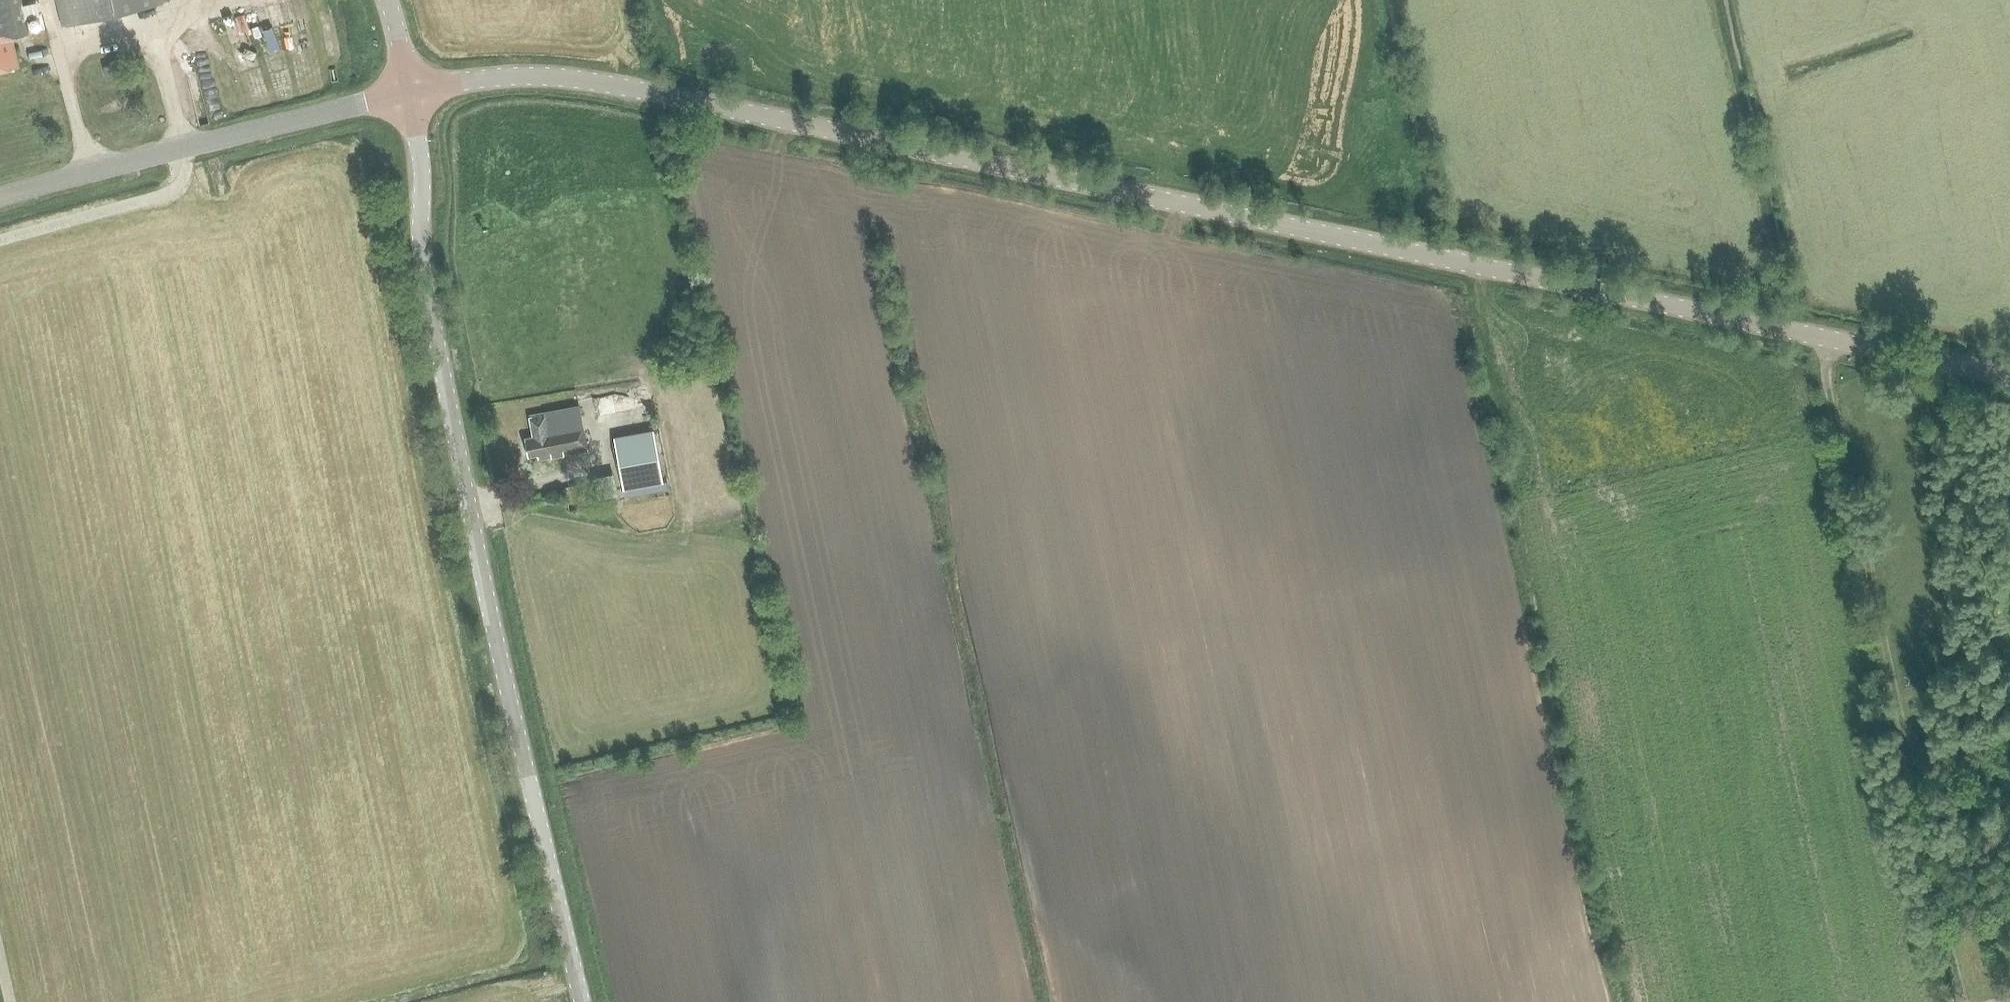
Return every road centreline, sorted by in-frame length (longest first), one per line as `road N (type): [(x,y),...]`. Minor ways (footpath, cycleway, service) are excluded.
road 1 (tertiary): [(2009,381),(614,85),(499,77),(411,92)]
road 2 (unclassified): [(584,1001),(421,270),(422,181),(411,92)]
road 3 (track): [(1819,340),(1966,1000)]
road 4 (tertiary): [(0,197),(411,92)]

